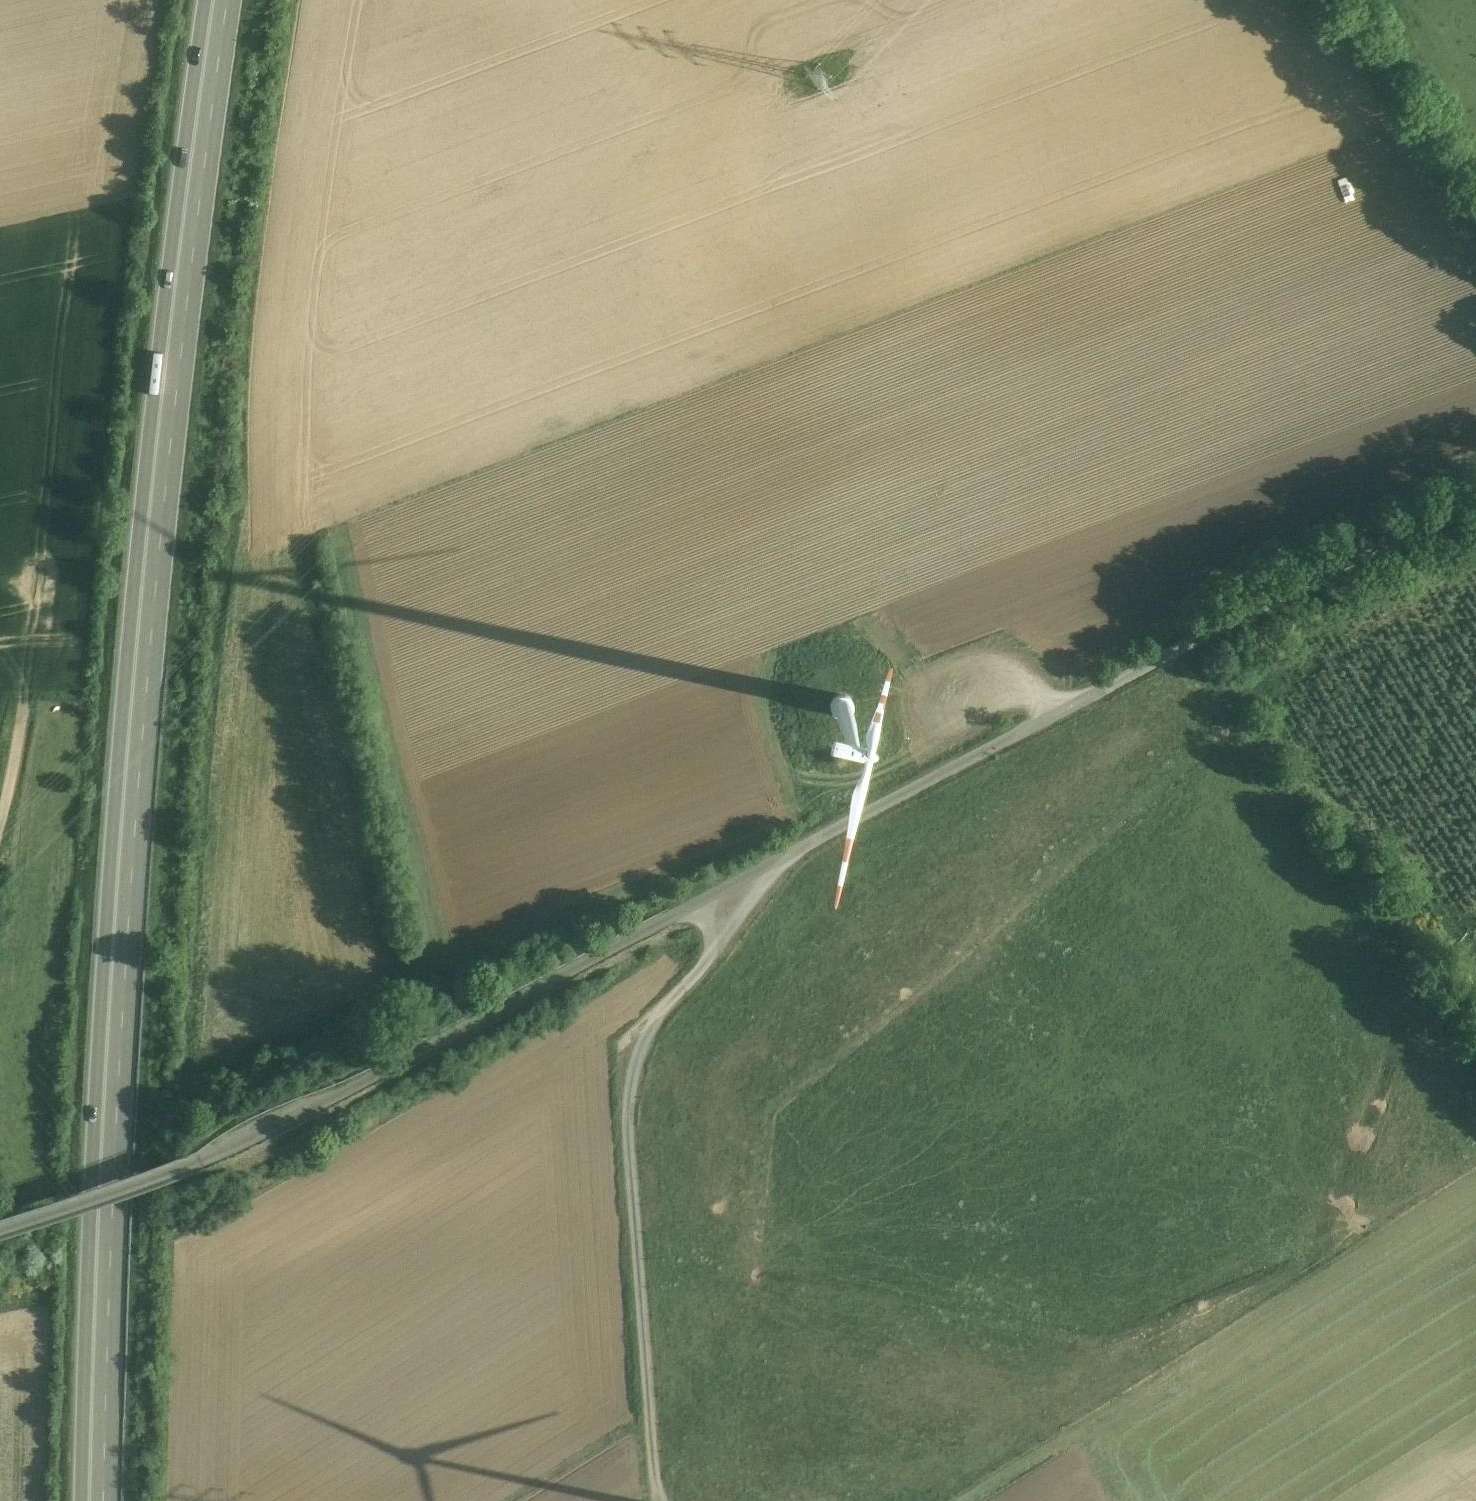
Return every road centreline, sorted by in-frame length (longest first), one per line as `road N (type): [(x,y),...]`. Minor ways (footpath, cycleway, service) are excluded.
road 1 (unclassified): [(1475,489),(712,899),(201,1159),(0,1228)]
road 2 (trunk): [(219,0),(123,819),(99,1500)]

